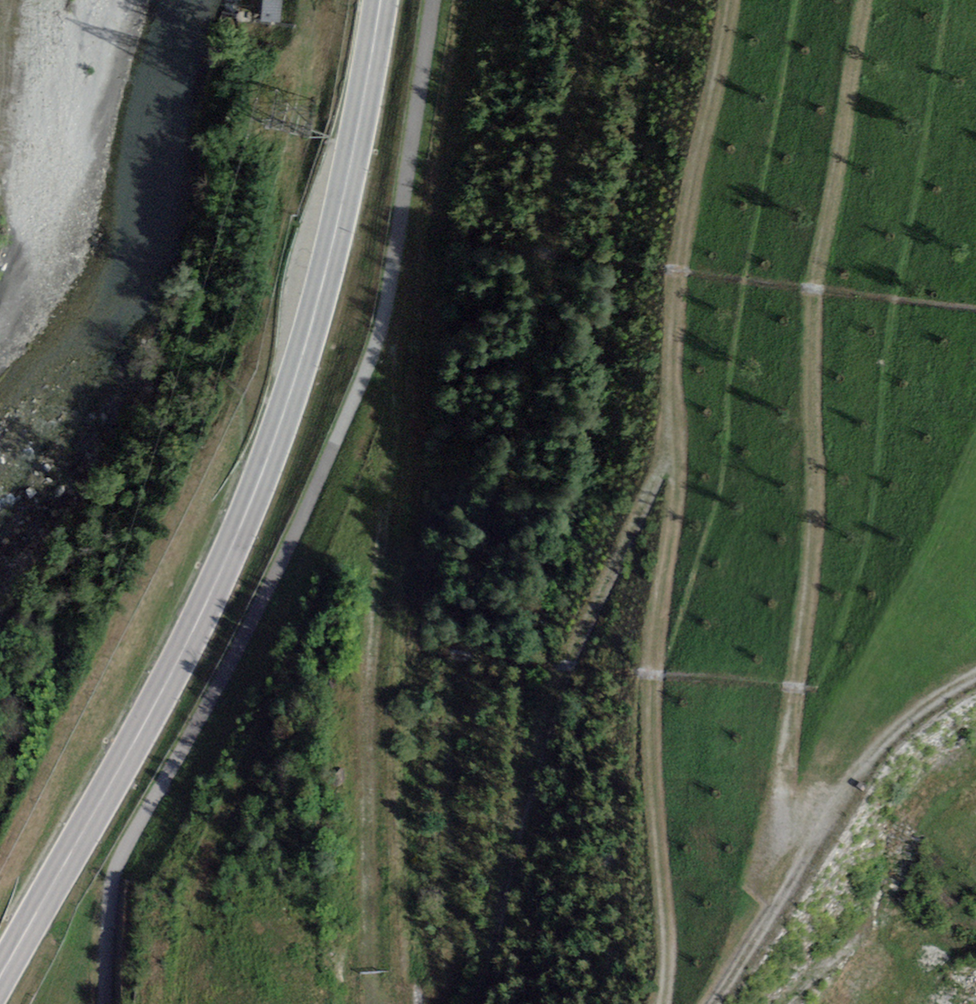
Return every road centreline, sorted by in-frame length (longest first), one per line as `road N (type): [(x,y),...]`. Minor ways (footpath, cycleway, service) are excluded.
road 1 (secondary): [(380,0),(332,251),(239,534),(165,689),(0,977)]
road 2 (track): [(730,0),(682,272),(679,493),(656,657),(651,733),(669,941),(666,1003)]
road 3 (track): [(807,857),(787,792),(815,556),(815,298),(869,0)]
road 4 (track): [(387,293),(401,317),(402,347),(365,807),(373,1003)]
road 5 (track): [(484,1003),(569,674),(677,442)]
road 6 (track): [(710,1003),(874,754),(927,705),(975,676)]

